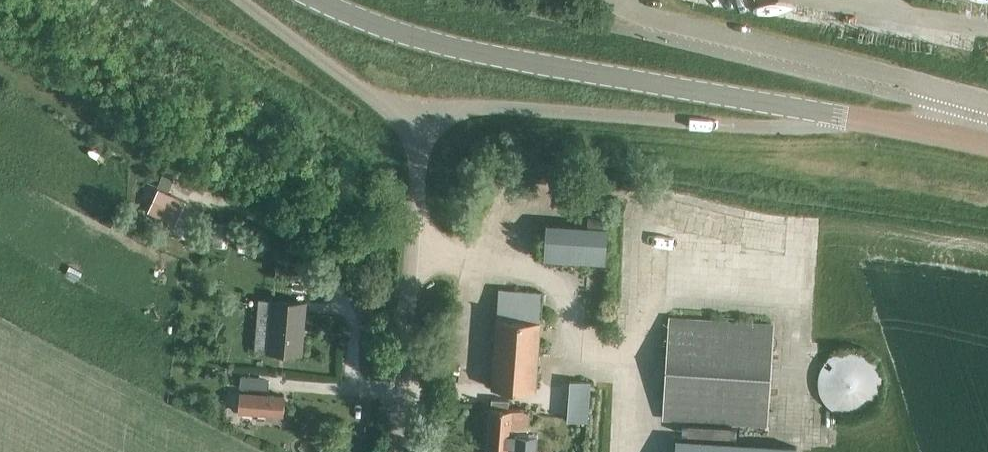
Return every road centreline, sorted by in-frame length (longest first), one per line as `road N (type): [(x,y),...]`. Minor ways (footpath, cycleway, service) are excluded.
road 1 (secondary): [(844,116),(410,36),(318,0)]
road 2 (residential): [(421,119),(463,108),(808,128),(844,116)]
road 3 (residential): [(394,451),(421,119)]
road 4 (residential): [(245,0),(365,96),(421,119)]

